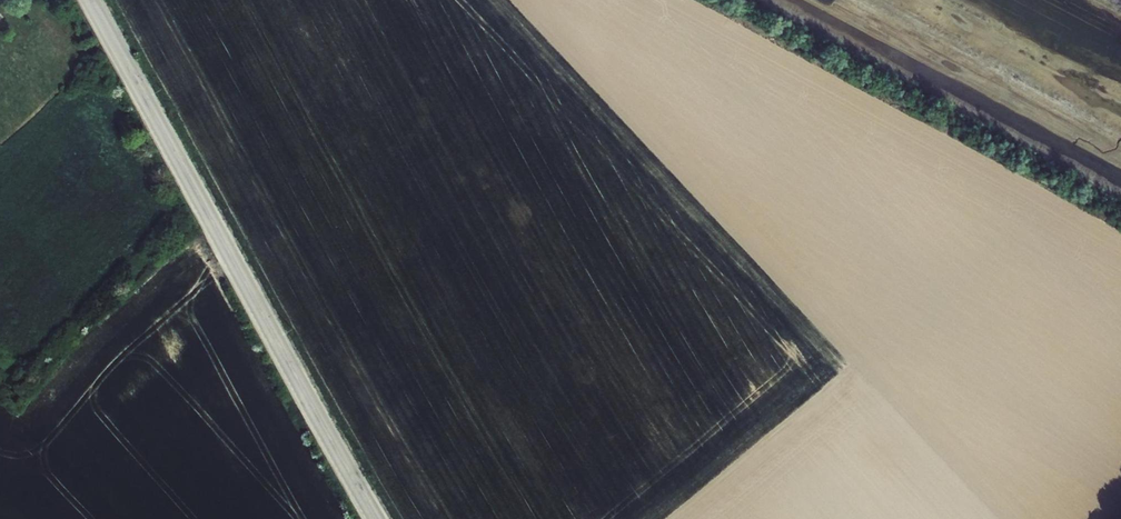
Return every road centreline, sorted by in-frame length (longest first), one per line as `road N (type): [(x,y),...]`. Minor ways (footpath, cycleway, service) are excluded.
road 1 (unclassified): [(93,0),(378,518)]

